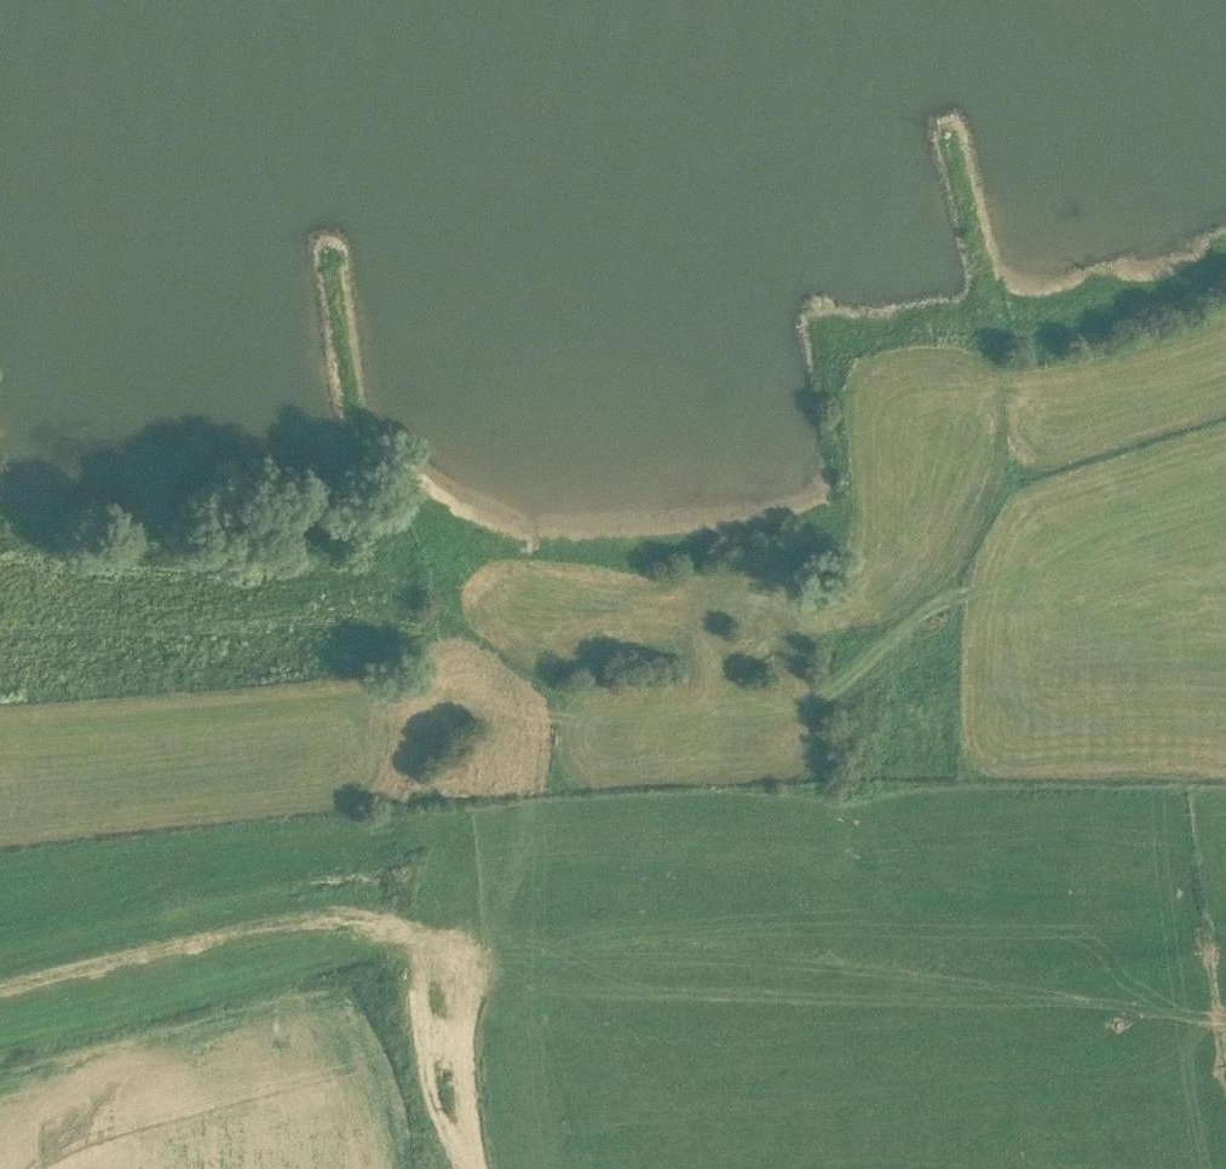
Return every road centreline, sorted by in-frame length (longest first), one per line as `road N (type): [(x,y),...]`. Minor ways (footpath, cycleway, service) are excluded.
road 1 (track): [(1019,394),(1019,444),(989,542),(925,628),(834,696),(747,716),(532,727)]
road 2 (track): [(0,983),(221,933),(338,918),(390,938),(416,1000),(433,1094),(469,1168)]
road 3 (track): [(402,621),(488,666),(532,706),(534,792),(524,841),(471,1012),(468,1165)]

